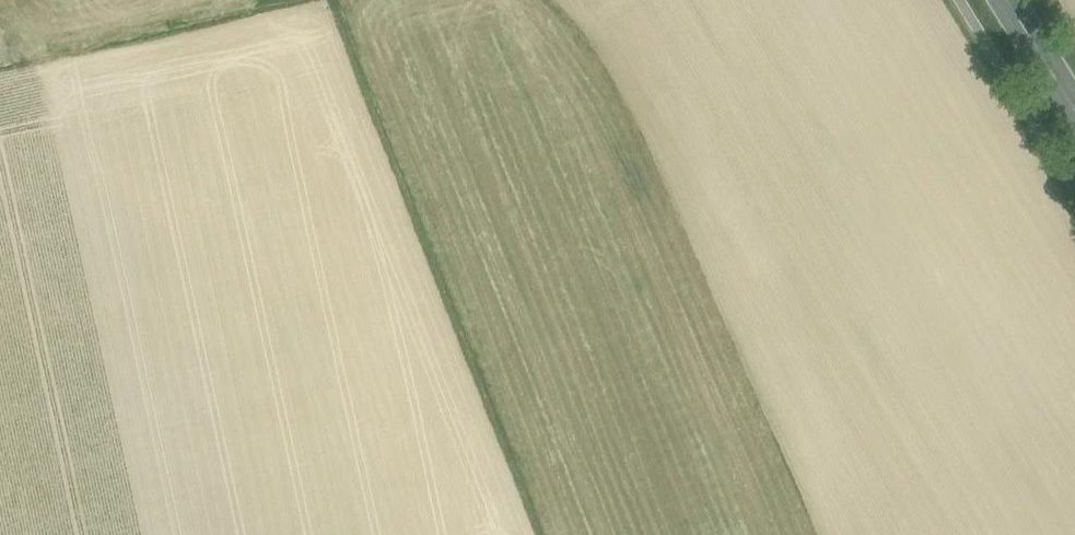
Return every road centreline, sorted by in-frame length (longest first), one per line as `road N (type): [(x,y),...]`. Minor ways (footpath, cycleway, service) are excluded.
road 1 (primary): [(1003,0),(1074,119)]

